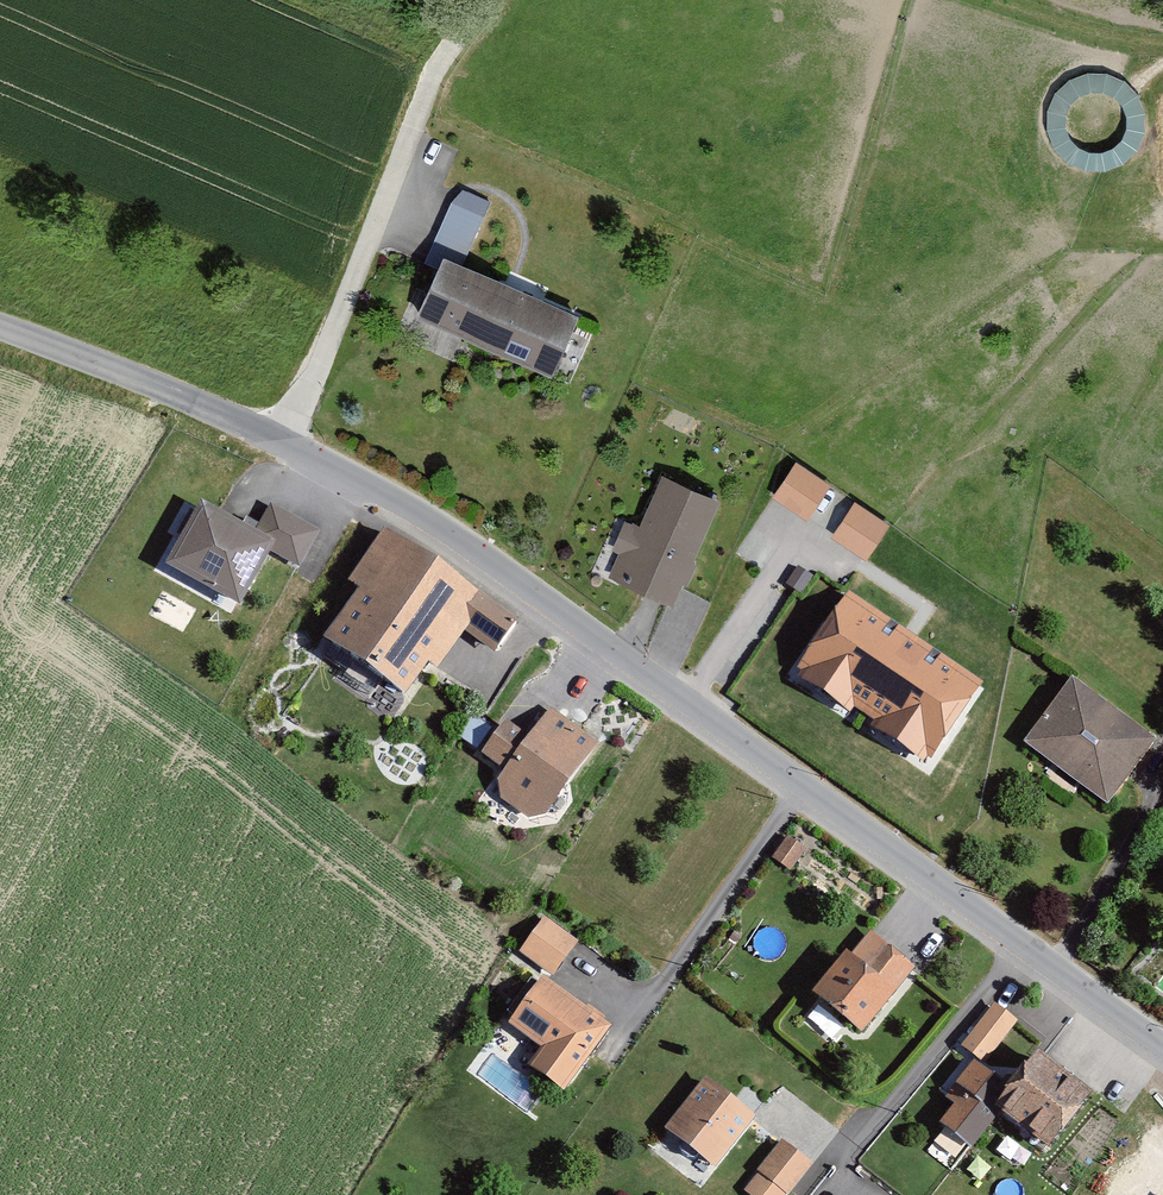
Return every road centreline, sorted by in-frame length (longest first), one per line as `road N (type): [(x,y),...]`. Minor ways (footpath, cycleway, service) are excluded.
road 1 (residential): [(1162,1046),(429,520),(280,443)]
road 2 (track): [(280,443),(455,41),(488,0)]
road 3 (unclassified): [(280,443),(0,329)]

